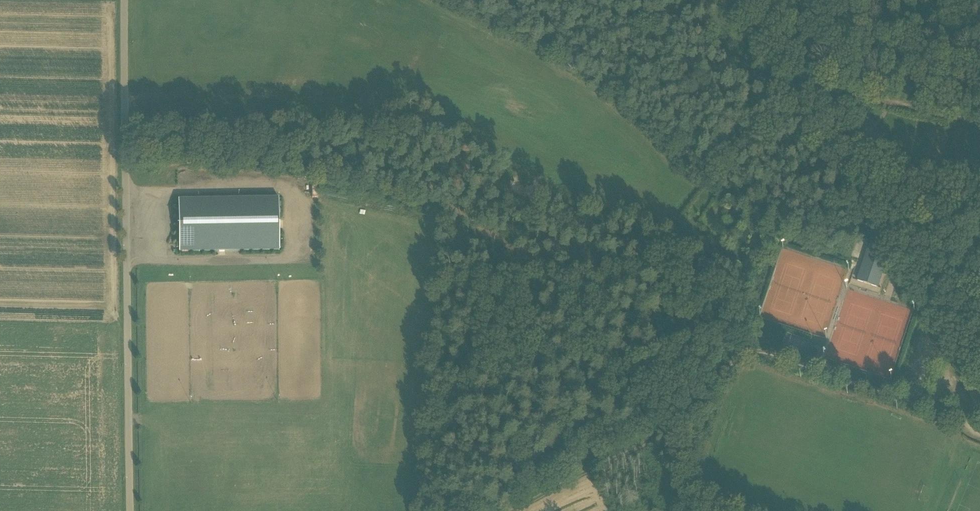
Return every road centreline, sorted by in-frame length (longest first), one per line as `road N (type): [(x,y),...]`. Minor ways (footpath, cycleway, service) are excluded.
road 1 (track): [(979,430),(759,351),(733,364),(655,441),(503,510)]
road 2 (unclassified): [(134,510),(125,0)]
road 3 (track): [(770,74),(815,124),(963,376)]
road 4 (track): [(979,123),(770,74)]
road 5 (track): [(759,351),(759,335),(742,312),(717,301),(624,226)]

